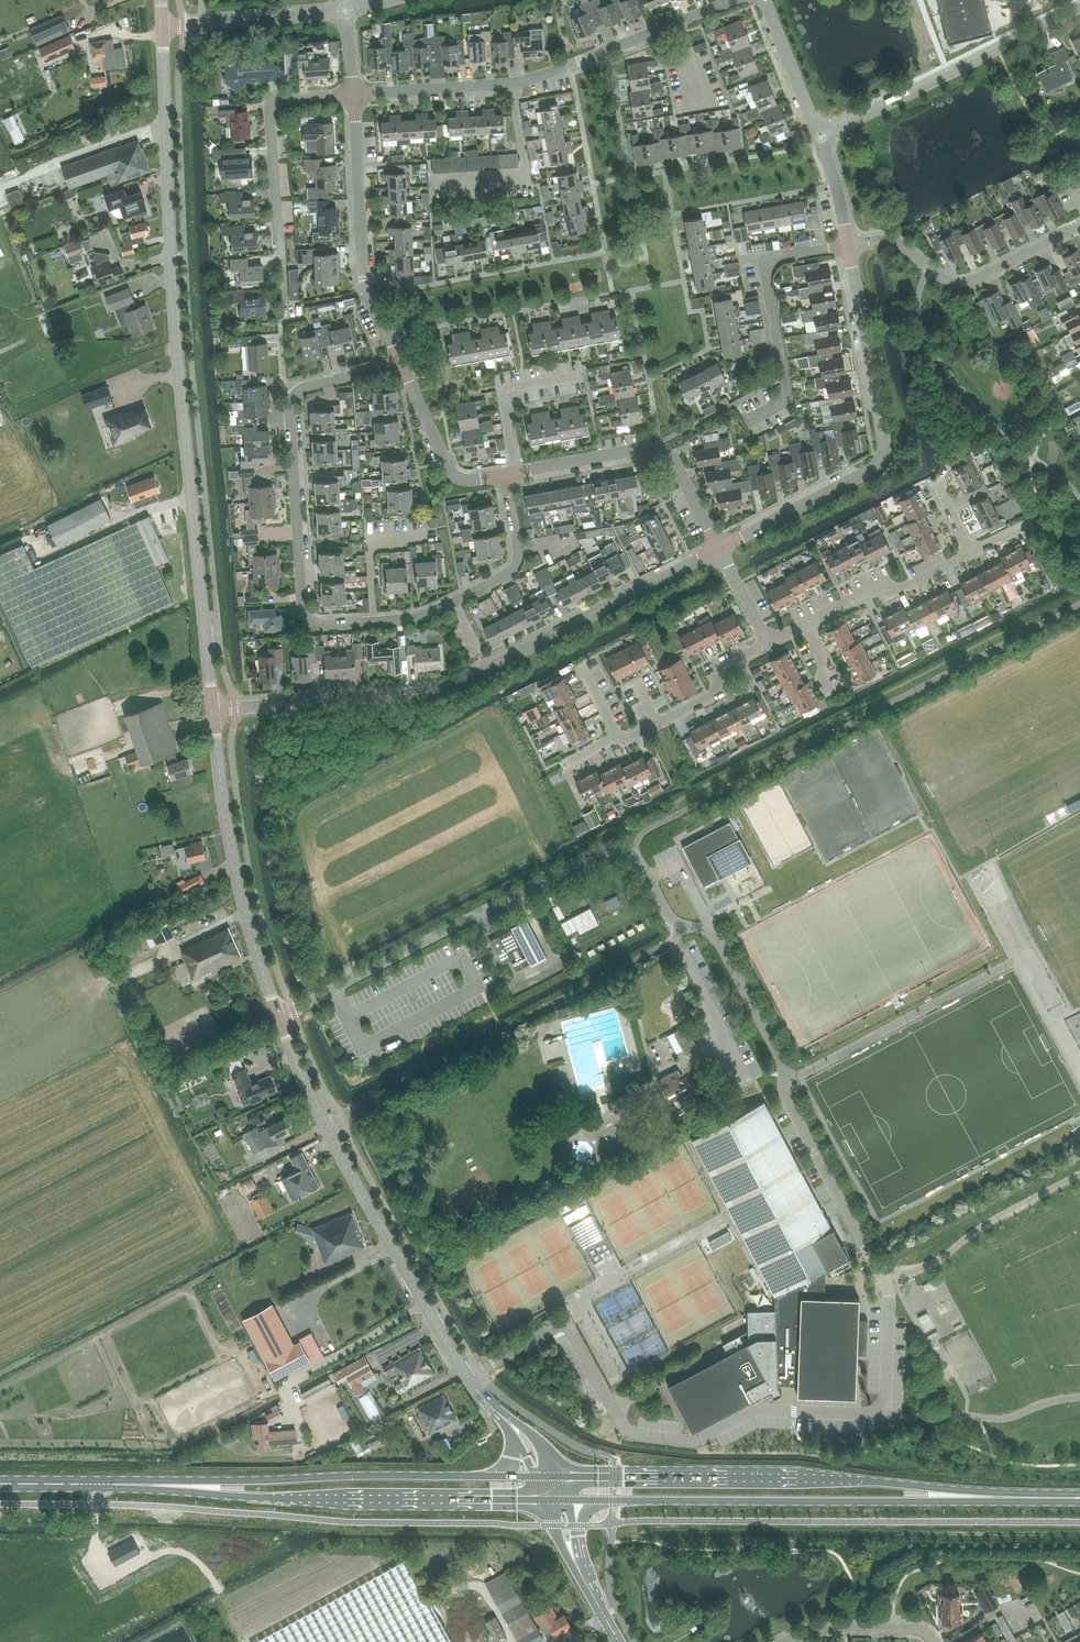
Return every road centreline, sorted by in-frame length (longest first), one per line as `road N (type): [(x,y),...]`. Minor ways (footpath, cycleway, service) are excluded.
road 1 (tertiary): [(511,1423),(468,1379),(306,1084),(236,875),(214,707)]
road 2 (tertiary): [(214,707),(174,294),(163,26)]
road 3 (residential): [(214,707),(446,687),(720,547)]
road 4 (residential): [(720,547),(876,470),(883,455),(848,244)]
road 5 (primary): [(952,1495),(810,1478),(561,1476)]
road 6 (primary): [(570,1499),(903,1502),(952,1495)]
road 7 (primary): [(198,1487),(226,1495),(541,1499)]
road 8 (primary): [(497,1477),(198,1487)]
road 9 (residential): [(375,619),(317,625),(303,608),(298,390)]
road 10 (residential): [(820,132),(1079,5)]
road 11 (residential): [(282,305),(274,99),(355,94)]
road 12 (residential): [(401,366),(365,278),(355,94)]
road 13 (residential): [(1079,227),(971,284),(889,240),(848,244)]
road 14 (residential): [(720,547),(661,455),(518,475)]
road 15 (primary): [(198,1487),(0,1485)]
road 16 (residential): [(431,185),(528,179),(512,83)]
road 17 (residential): [(618,737),(718,693),(724,665),(769,642)]
road 18 (residential): [(805,623),(876,587),(895,593),(972,554)]
road 19 (residential): [(512,83),(675,23)]
road 20 (residential): [(503,477),(466,480),(450,469),(401,366)]
road 21 (residential): [(518,475),(504,392),(586,378)]
road 22 (residential): [(355,94),(512,83)]
road 23 (residential): [(783,1641),(827,1626),(912,1627),(933,1641)]
road 24 (residential): [(820,132),(766,0)]
road 25 (residential): [(203,23),(345,12)]
road 26 (residential): [(375,619),(369,538),(418,533)]
road 27 (primary): [(1079,1497),(952,1495)]

